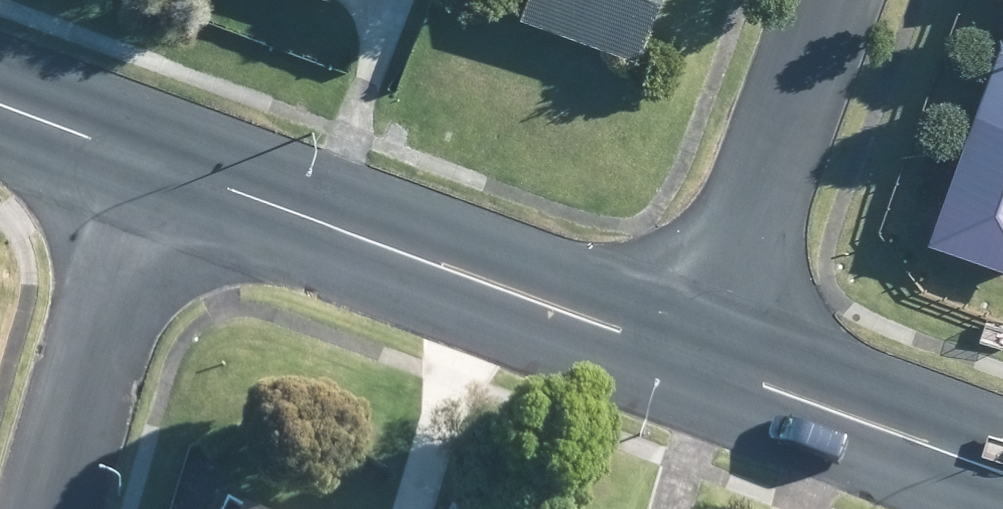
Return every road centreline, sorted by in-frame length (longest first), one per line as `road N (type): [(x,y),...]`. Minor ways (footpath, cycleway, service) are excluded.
road 1 (tertiary): [(151,162),(697,360)]
road 2 (residential): [(697,360),(836,0)]
road 3 (residential): [(49,508),(151,162)]
road 4 (tertiary): [(697,360),(1002,471)]
road 5 (tertiary): [(0,108),(151,162)]

